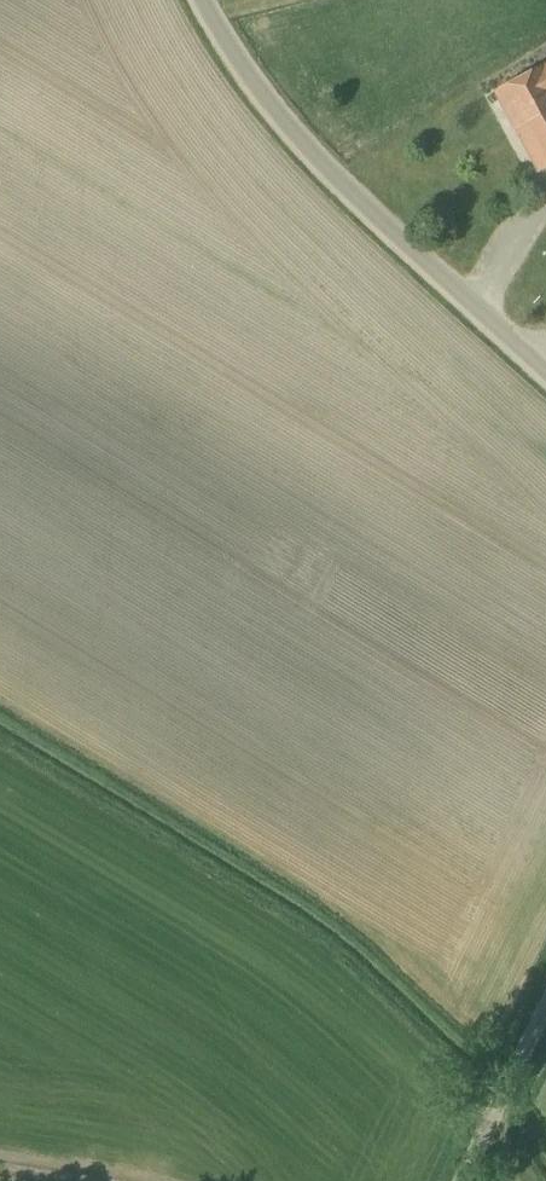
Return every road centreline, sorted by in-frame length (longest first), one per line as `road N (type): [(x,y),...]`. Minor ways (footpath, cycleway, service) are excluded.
road 1 (unclassified): [(545,374),(275,119),(200,0)]
road 2 (unclassified): [(467,1180),(545,1015)]

